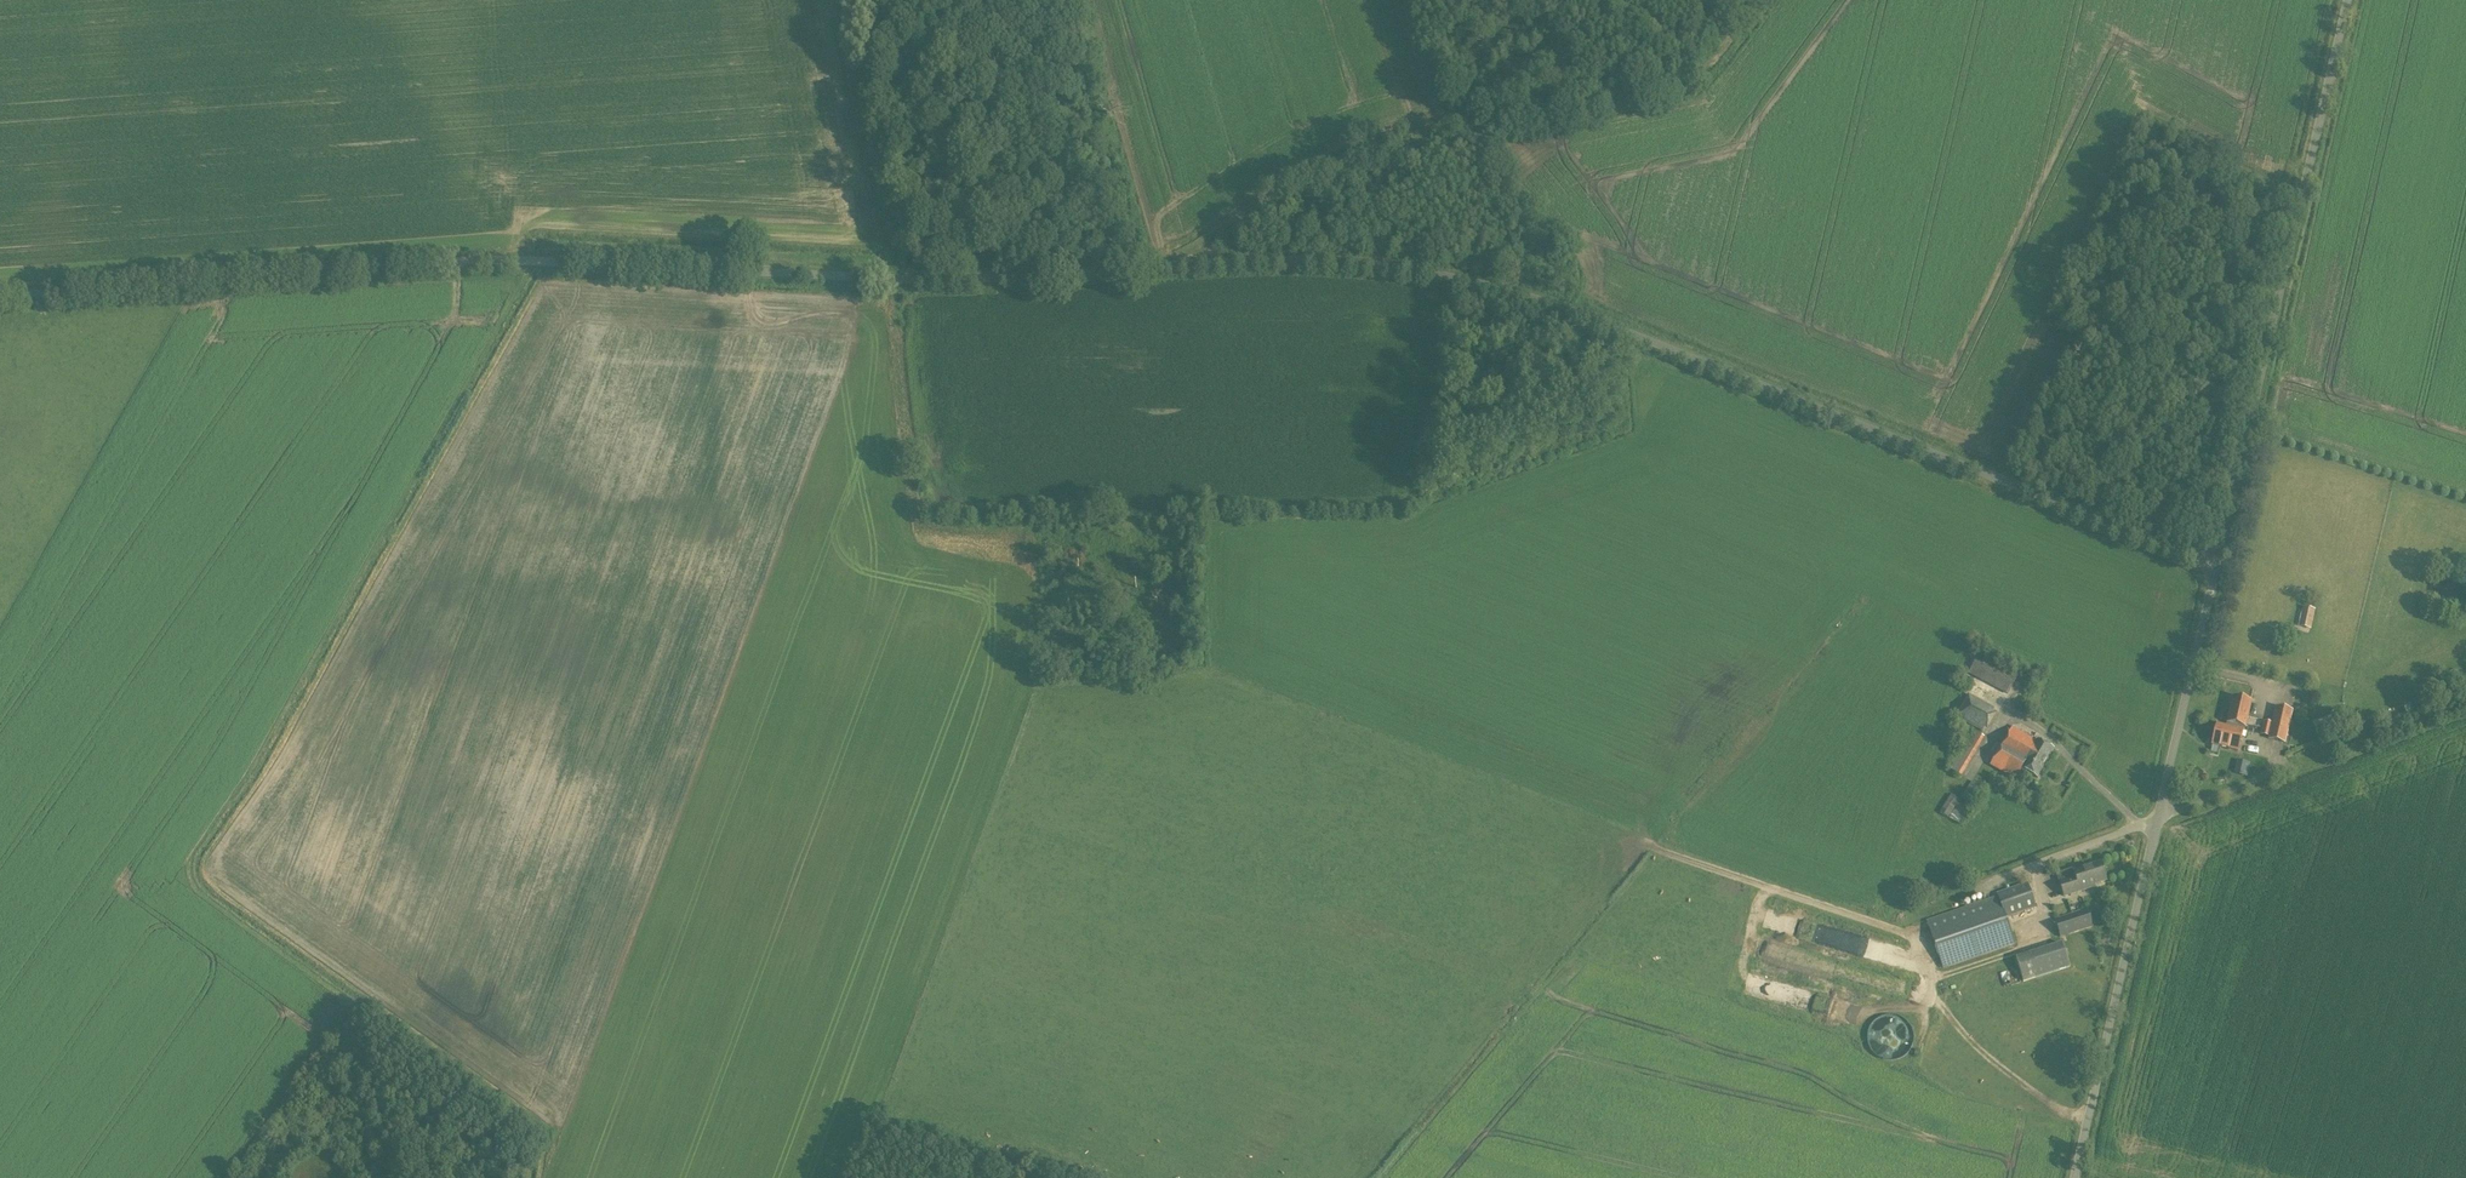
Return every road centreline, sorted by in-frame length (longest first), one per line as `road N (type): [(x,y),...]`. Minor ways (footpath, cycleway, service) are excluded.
road 1 (unclassified): [(2217,565),(1568,310),(1383,266),(1293,260),(941,279),(475,260),(0,296)]
road 2 (track): [(1755,0),(1706,64),(1678,84),(1380,149),(1262,205),(1187,264)]
road 3 (unclassified): [(2073,1177),(2217,565)]
road 4 (unclassified): [(2217,565),(2348,0)]

